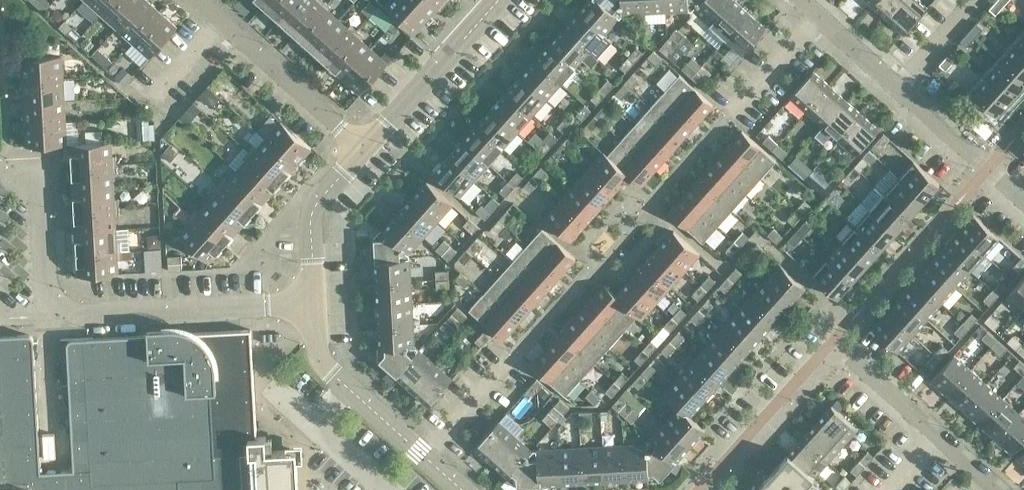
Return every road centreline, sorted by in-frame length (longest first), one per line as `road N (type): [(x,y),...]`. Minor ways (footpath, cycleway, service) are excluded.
road 1 (residential): [(998,489),(833,342),(698,489)]
road 2 (residential): [(1023,200),(819,15)]
road 3 (residential): [(315,302),(80,316),(58,308)]
road 4 (residential): [(361,155),(192,0)]
road 5 (residential): [(361,155),(499,0)]
road 6 (residential): [(424,461),(325,370),(315,302)]
road 7 (residential): [(0,171),(41,169),(48,293),(58,308)]
road 8 (residential): [(315,302),(314,207),(361,155)]
road 9 (residential): [(424,461),(509,368)]

